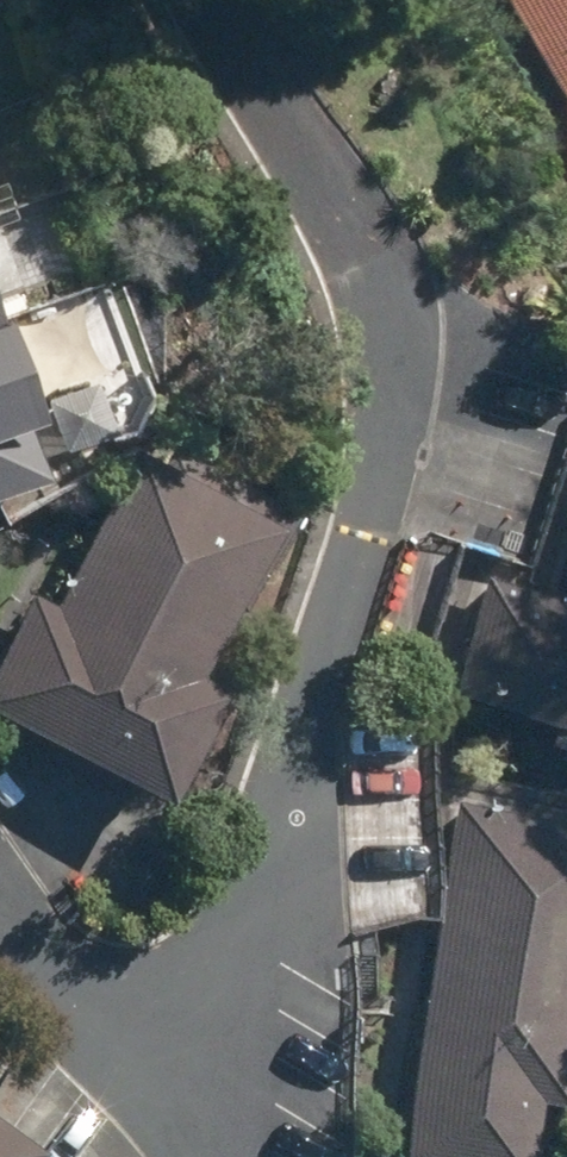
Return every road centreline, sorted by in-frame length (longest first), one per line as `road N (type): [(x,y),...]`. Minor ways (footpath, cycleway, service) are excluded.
road 1 (residential): [(221,0),(351,224),(389,320),(377,454),(361,527),(289,768),(246,1063)]
road 2 (residential): [(0,840),(246,1063)]

